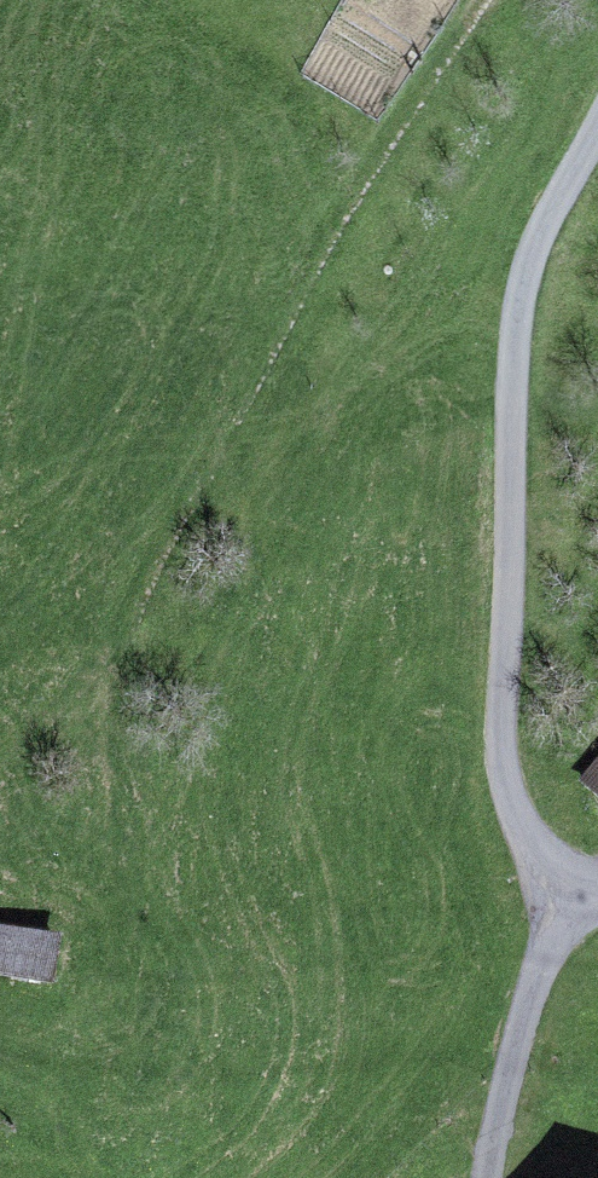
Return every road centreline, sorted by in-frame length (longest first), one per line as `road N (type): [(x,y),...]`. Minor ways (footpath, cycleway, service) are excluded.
road 1 (track): [(0,803),(86,685),(226,427),(485,0)]
road 2 (track): [(597,121),(523,275),(503,731),(510,787),(531,837),(575,876)]
road 3 (track): [(575,876),(543,964),(488,1177)]

